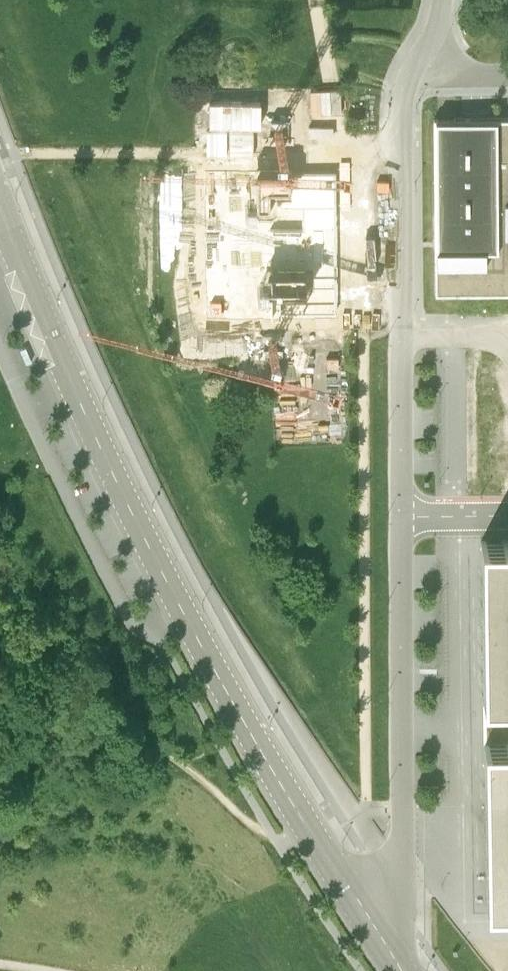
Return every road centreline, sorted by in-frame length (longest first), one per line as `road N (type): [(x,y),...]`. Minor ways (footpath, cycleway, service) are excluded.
road 1 (unclassified): [(444,0),(413,71),(404,123),(402,832),(387,870),(358,894)]
road 2 (tertiary): [(358,894),(174,595),(55,349),(0,214)]

